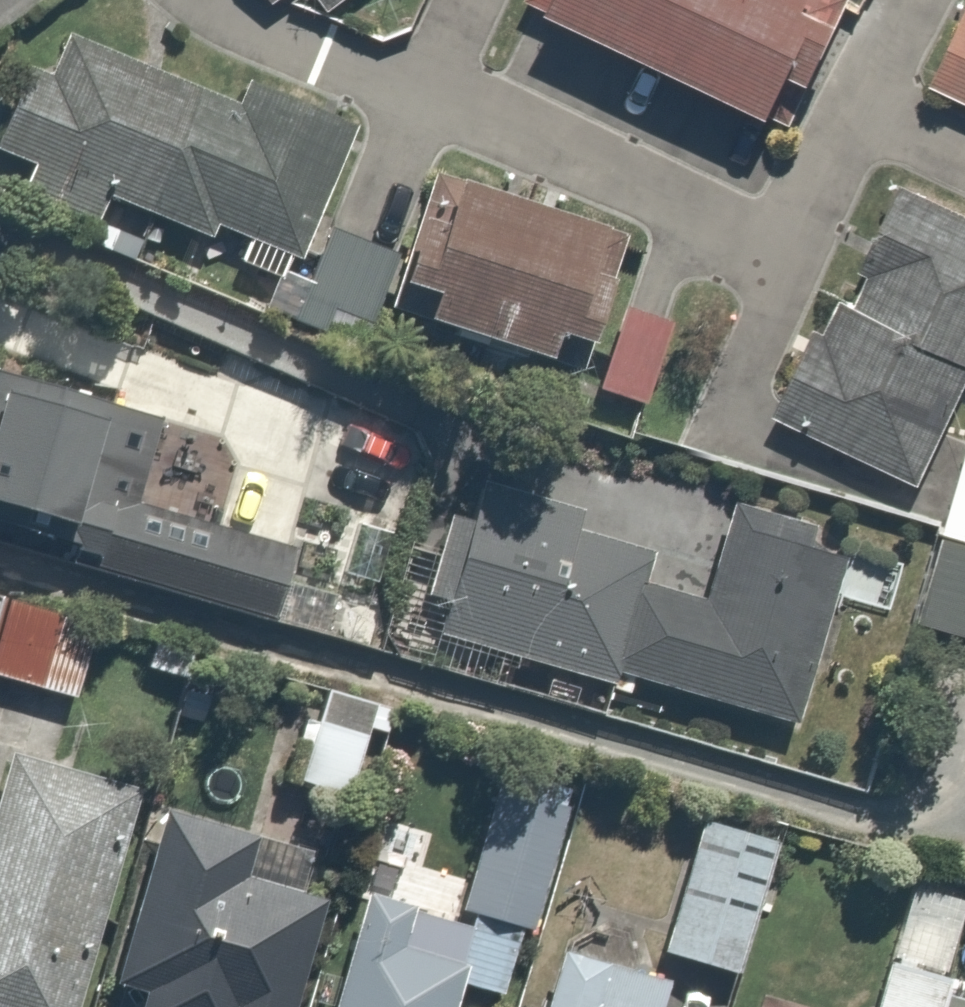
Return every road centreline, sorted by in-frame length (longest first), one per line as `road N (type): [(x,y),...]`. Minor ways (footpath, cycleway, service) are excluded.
road 1 (residential): [(929,0),(803,251),(760,250),(427,94)]
road 2 (residential): [(427,94),(254,18)]

